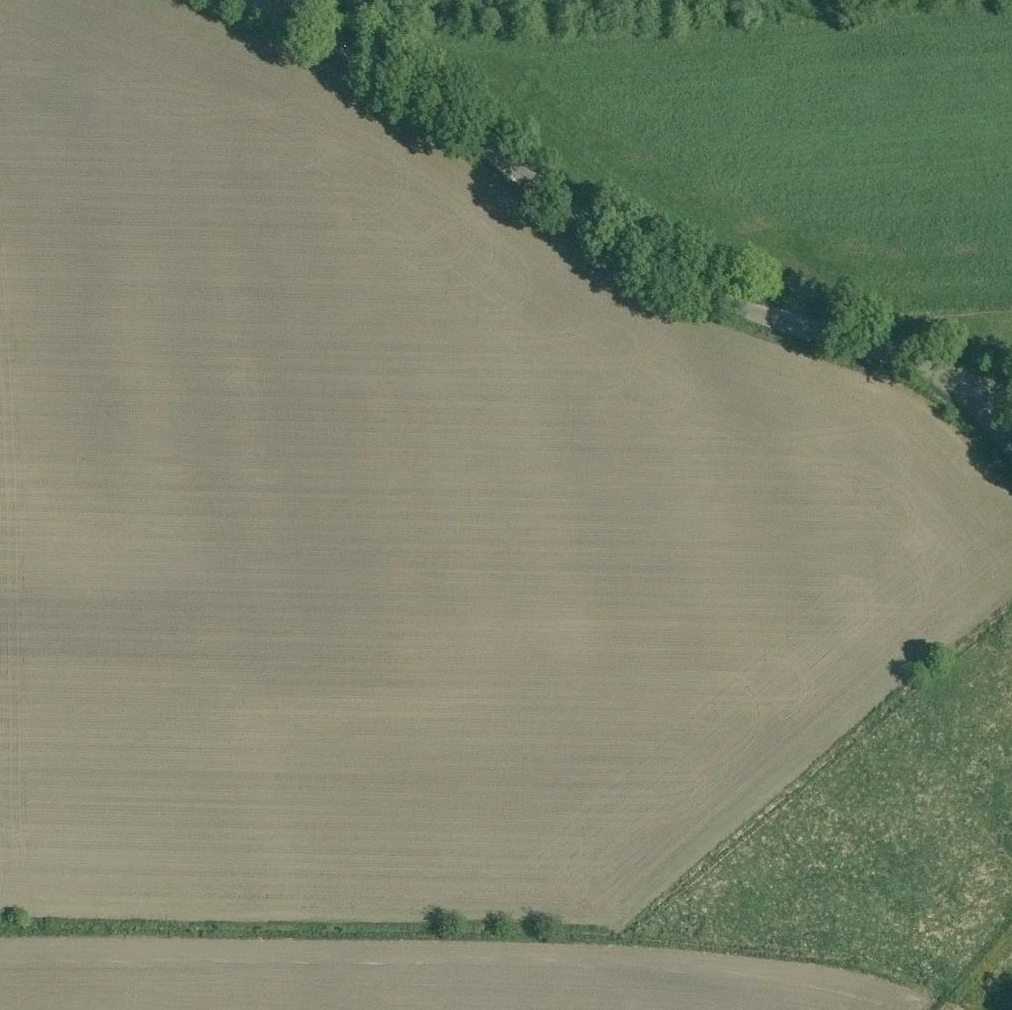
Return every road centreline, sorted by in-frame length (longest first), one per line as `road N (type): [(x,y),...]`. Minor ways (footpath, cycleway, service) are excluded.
road 1 (unclassified): [(875,354),(751,321),(632,261),(348,49),(244,0)]
road 2 (unclassified): [(1011,508),(875,354)]
road 3 (unclassified): [(1011,397),(875,354)]

